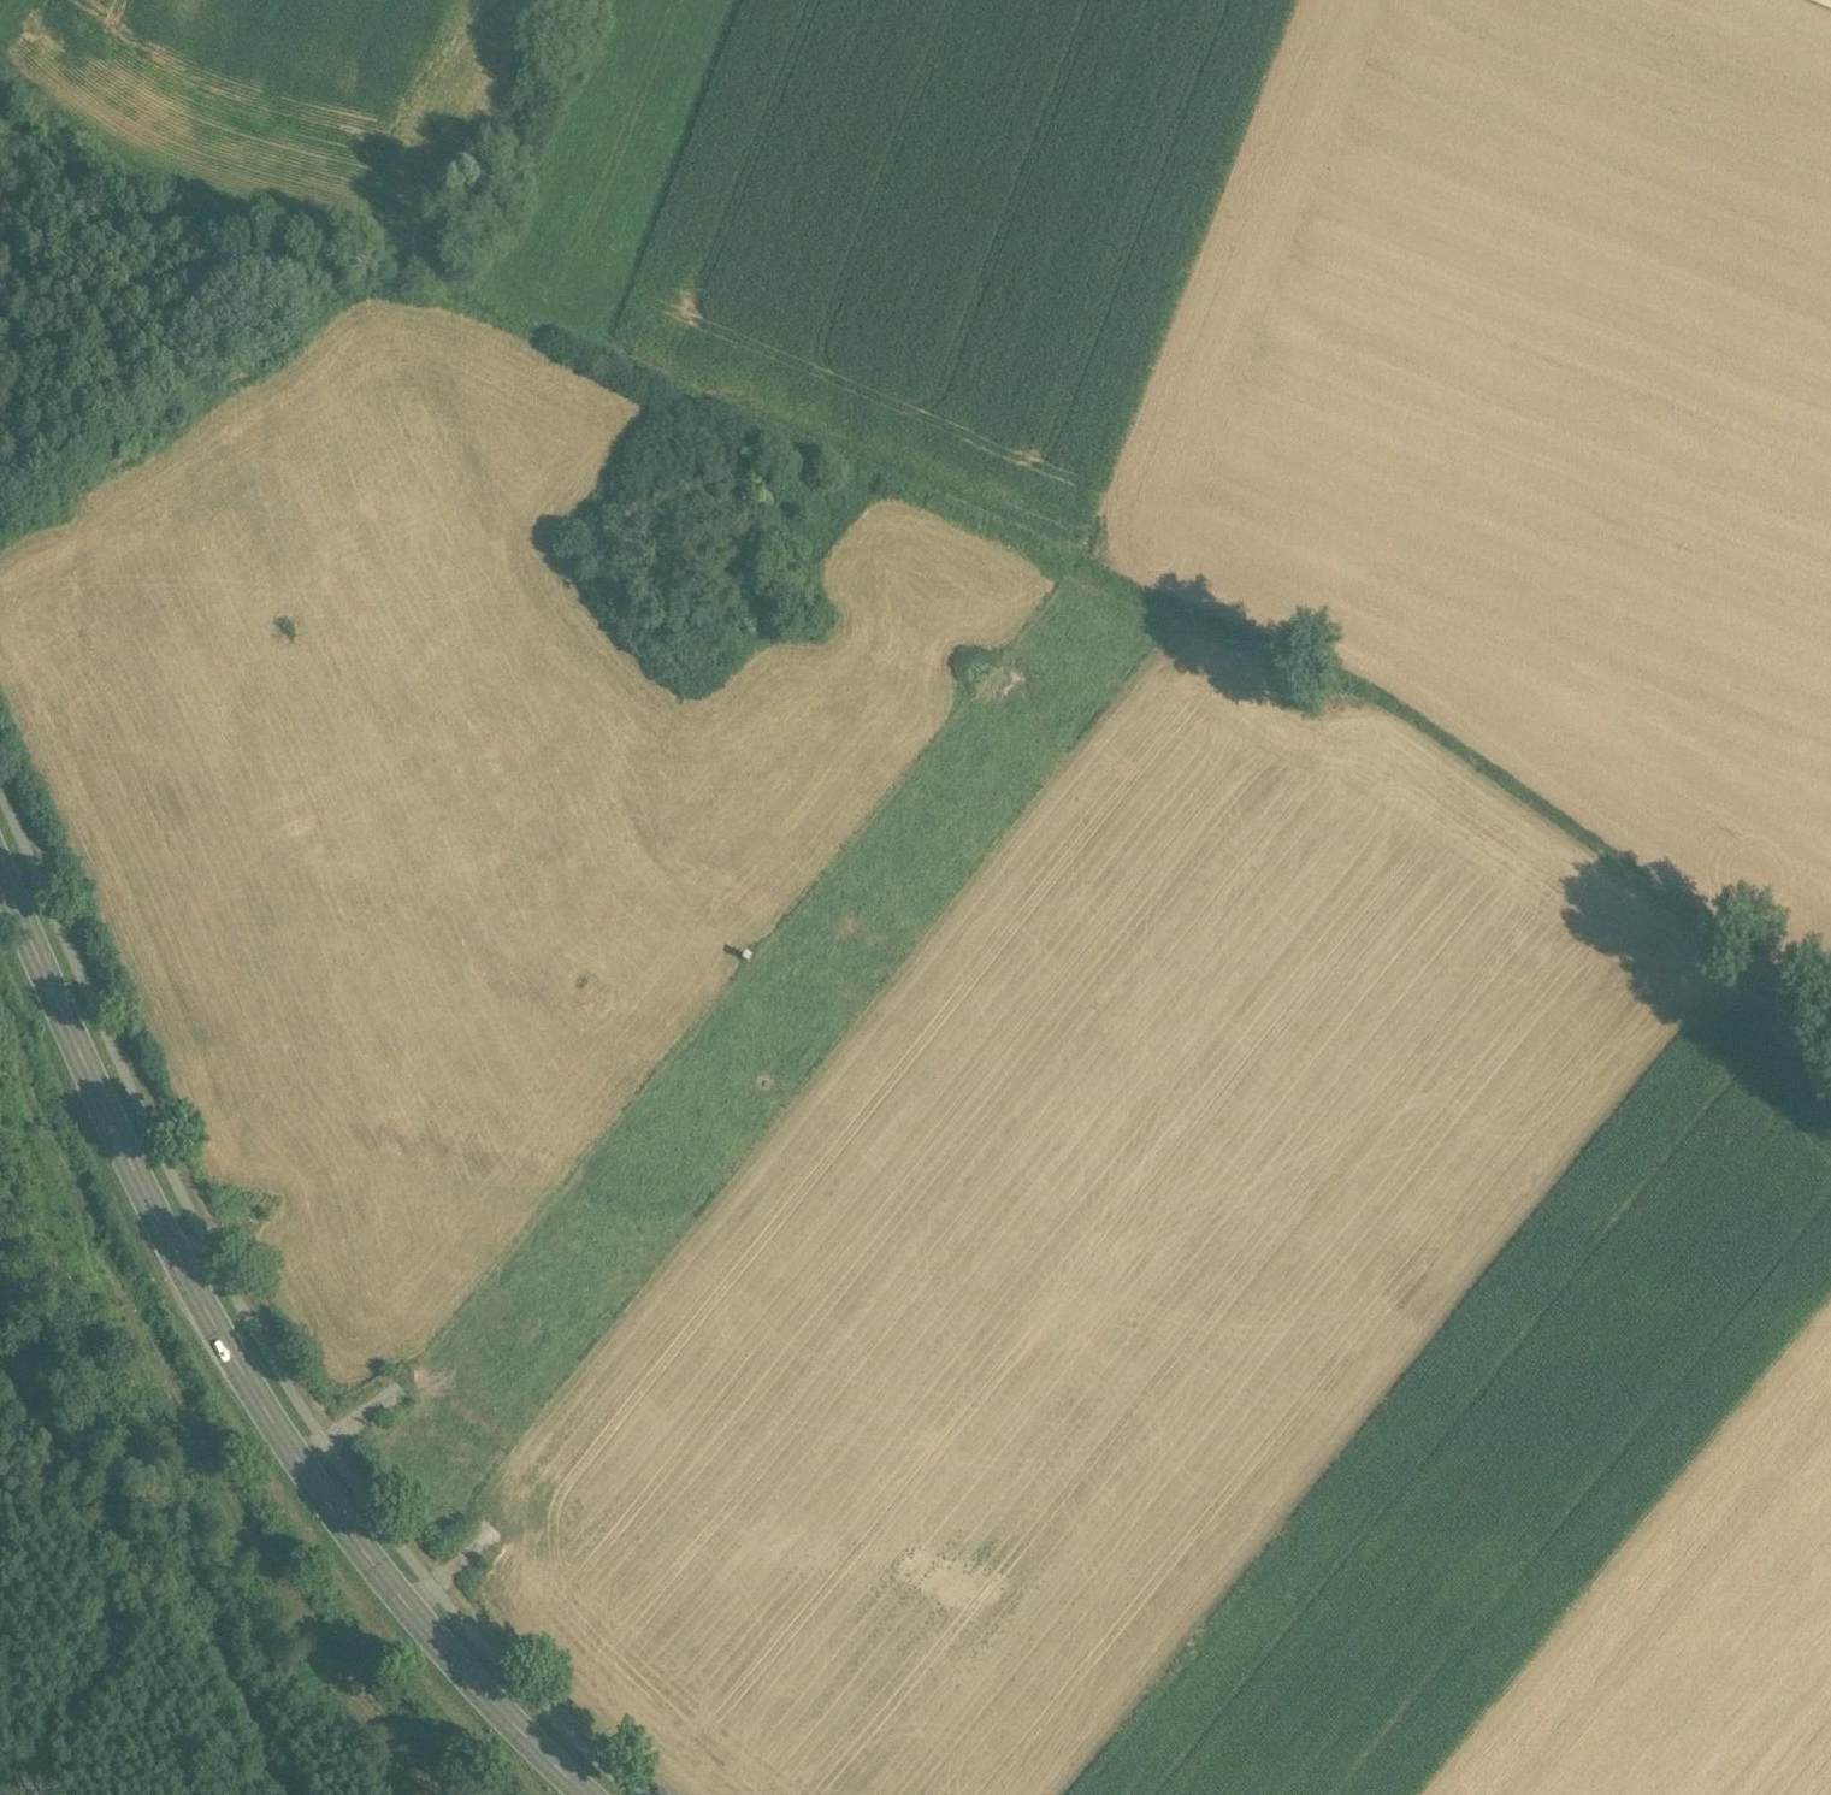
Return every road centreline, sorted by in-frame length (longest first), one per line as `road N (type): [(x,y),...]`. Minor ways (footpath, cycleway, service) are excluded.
road 1 (secondary): [(573,1794),(437,1656),(292,1455),(215,1329),(0,850)]

